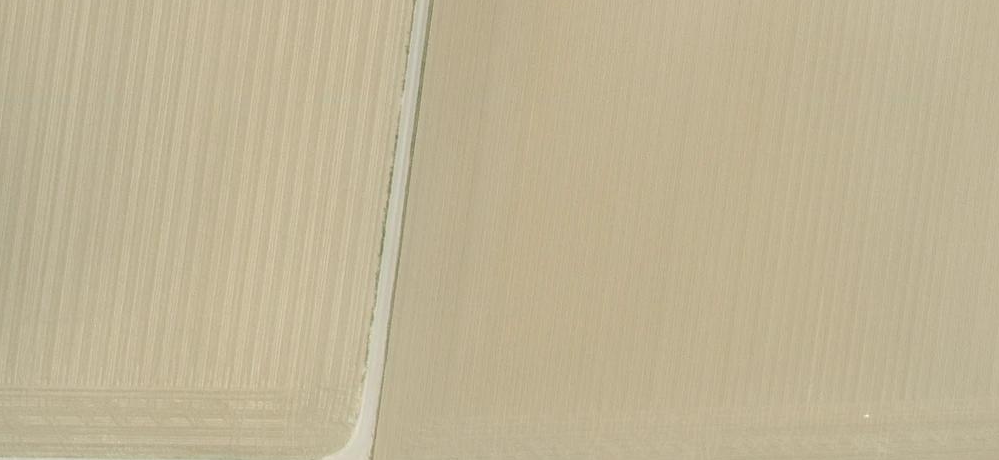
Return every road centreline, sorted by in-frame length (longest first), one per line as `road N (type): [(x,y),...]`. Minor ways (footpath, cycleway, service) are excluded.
road 1 (track): [(360,459),(421,0)]

